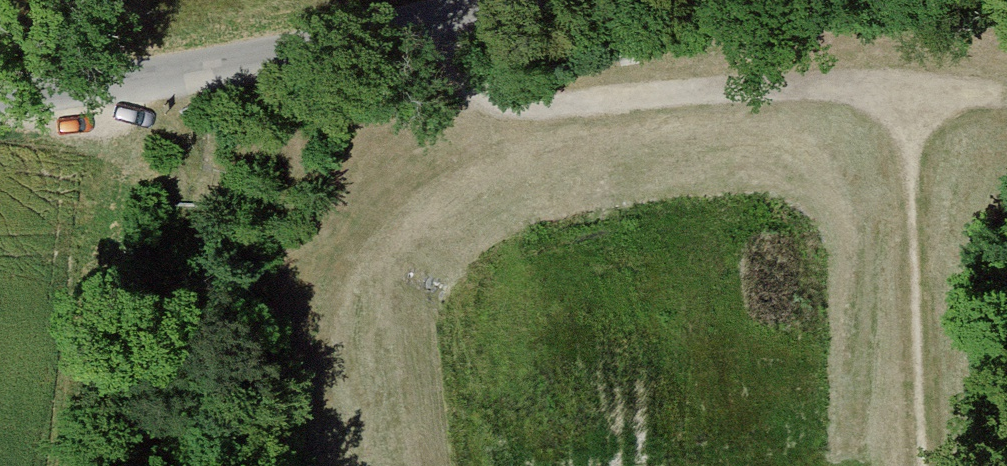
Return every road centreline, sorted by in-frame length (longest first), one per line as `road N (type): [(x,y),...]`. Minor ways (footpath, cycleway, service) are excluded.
road 1 (track): [(1006,70),(858,62),(474,104),(451,82),(411,0)]
road 2 (unclassified): [(0,88),(378,0)]
road 3 (track): [(858,62),(882,354)]

